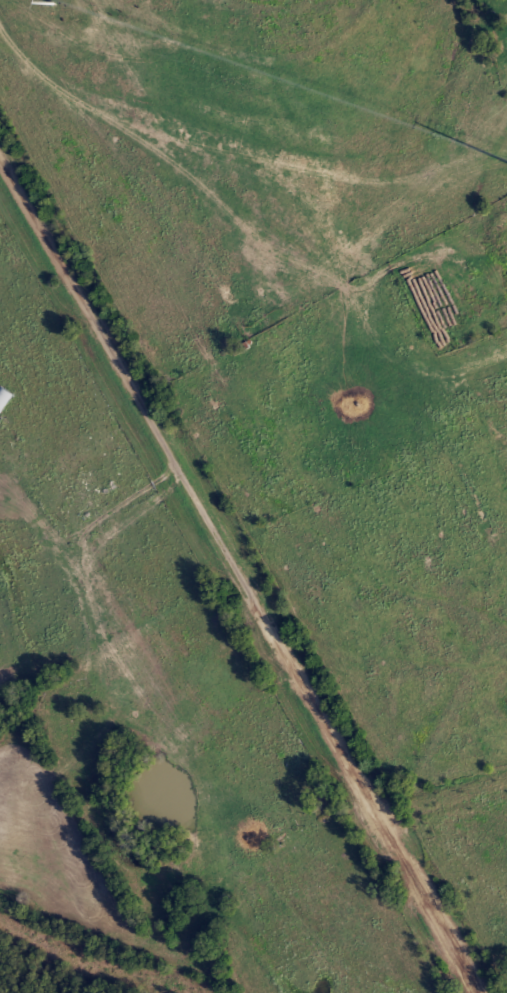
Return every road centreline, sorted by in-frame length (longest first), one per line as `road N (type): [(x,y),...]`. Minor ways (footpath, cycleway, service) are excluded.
road 1 (residential): [(377,812),(0,157)]
road 2 (residential): [(0,8),(46,68),(164,146),(268,249),(363,286)]
road 3 (residential): [(482,992),(377,812)]

